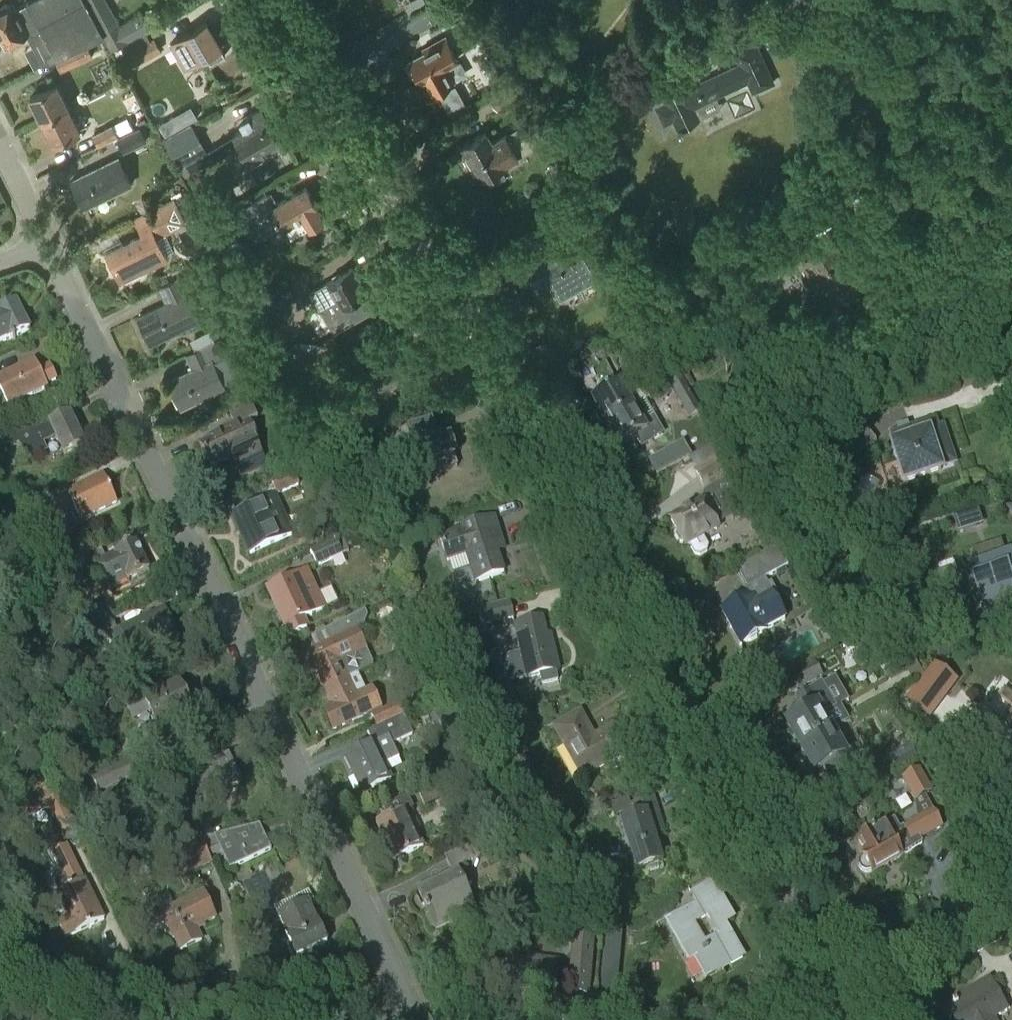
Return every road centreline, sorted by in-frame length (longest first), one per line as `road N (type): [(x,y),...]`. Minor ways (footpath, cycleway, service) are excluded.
road 1 (secondary): [(844,995),(277,0)]
road 2 (residential): [(414,1019),(47,242)]
road 3 (residential): [(1011,298),(888,118),(834,0)]
road 4 (residential): [(243,1019),(0,989)]
road 5 (residential): [(844,995),(1011,895)]

